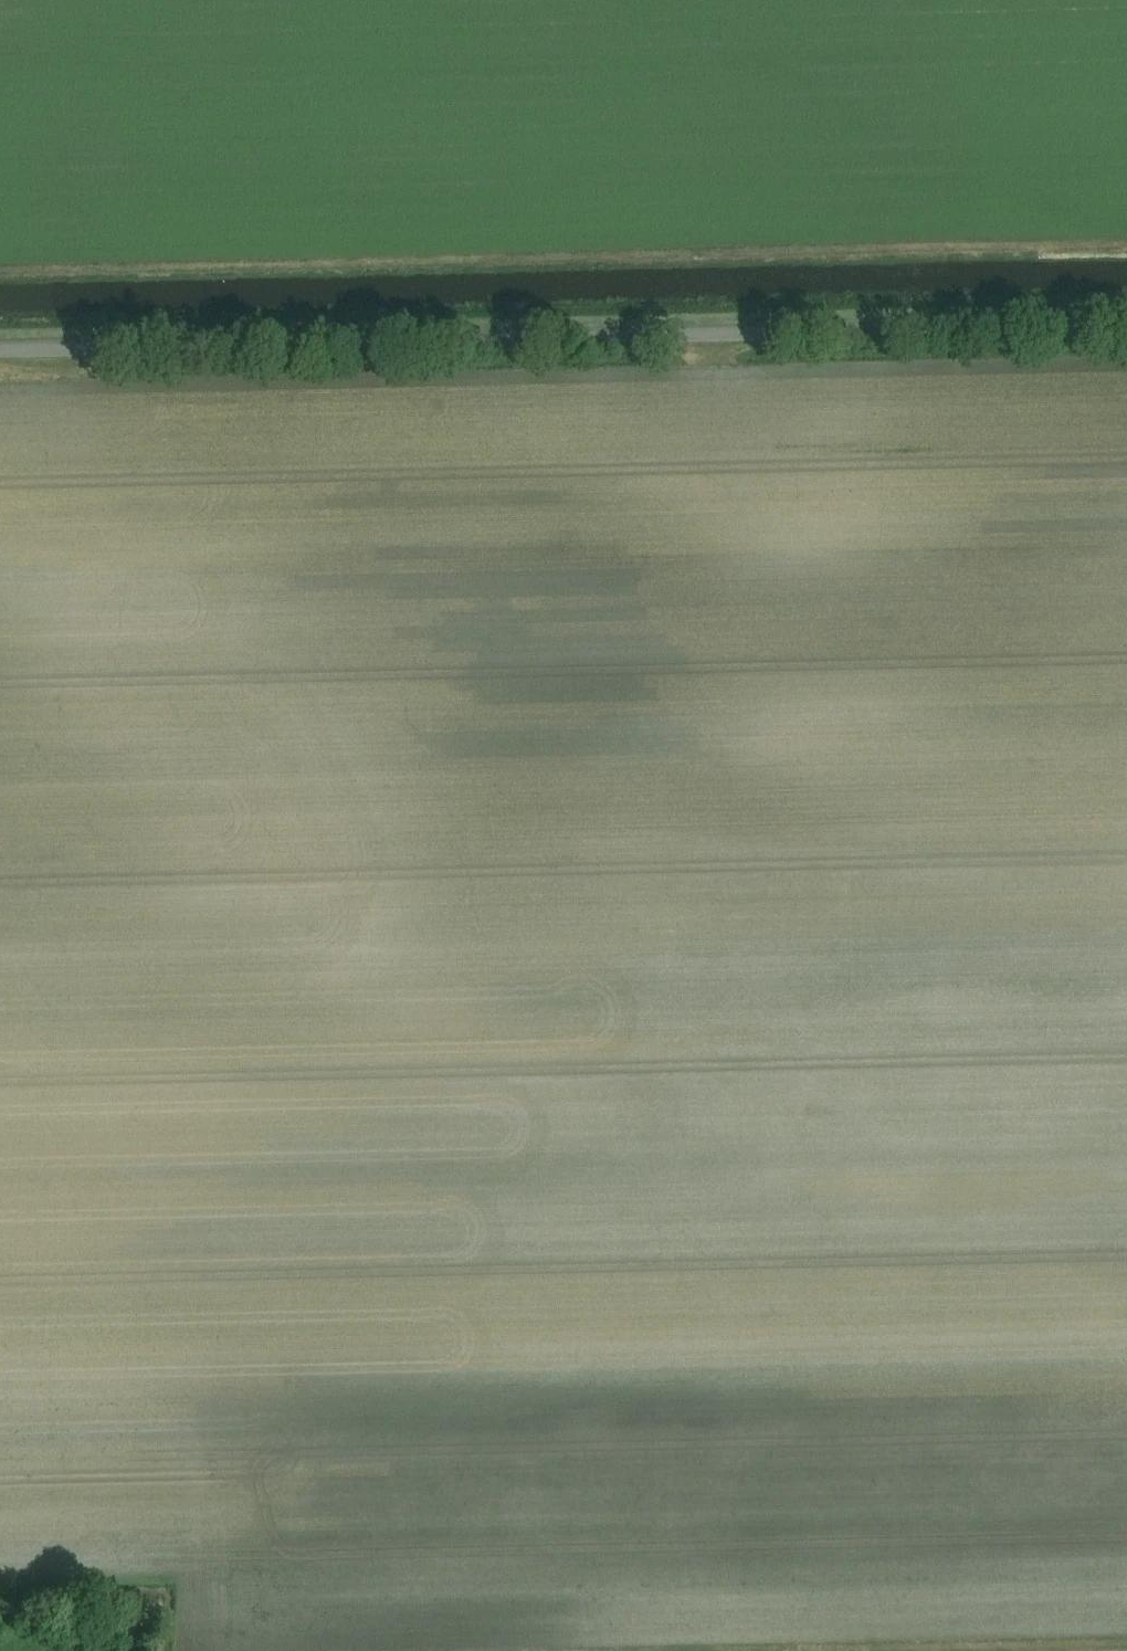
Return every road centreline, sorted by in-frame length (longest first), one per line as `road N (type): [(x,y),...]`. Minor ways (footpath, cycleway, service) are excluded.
road 1 (unclassified): [(1126,326),(0,351)]

